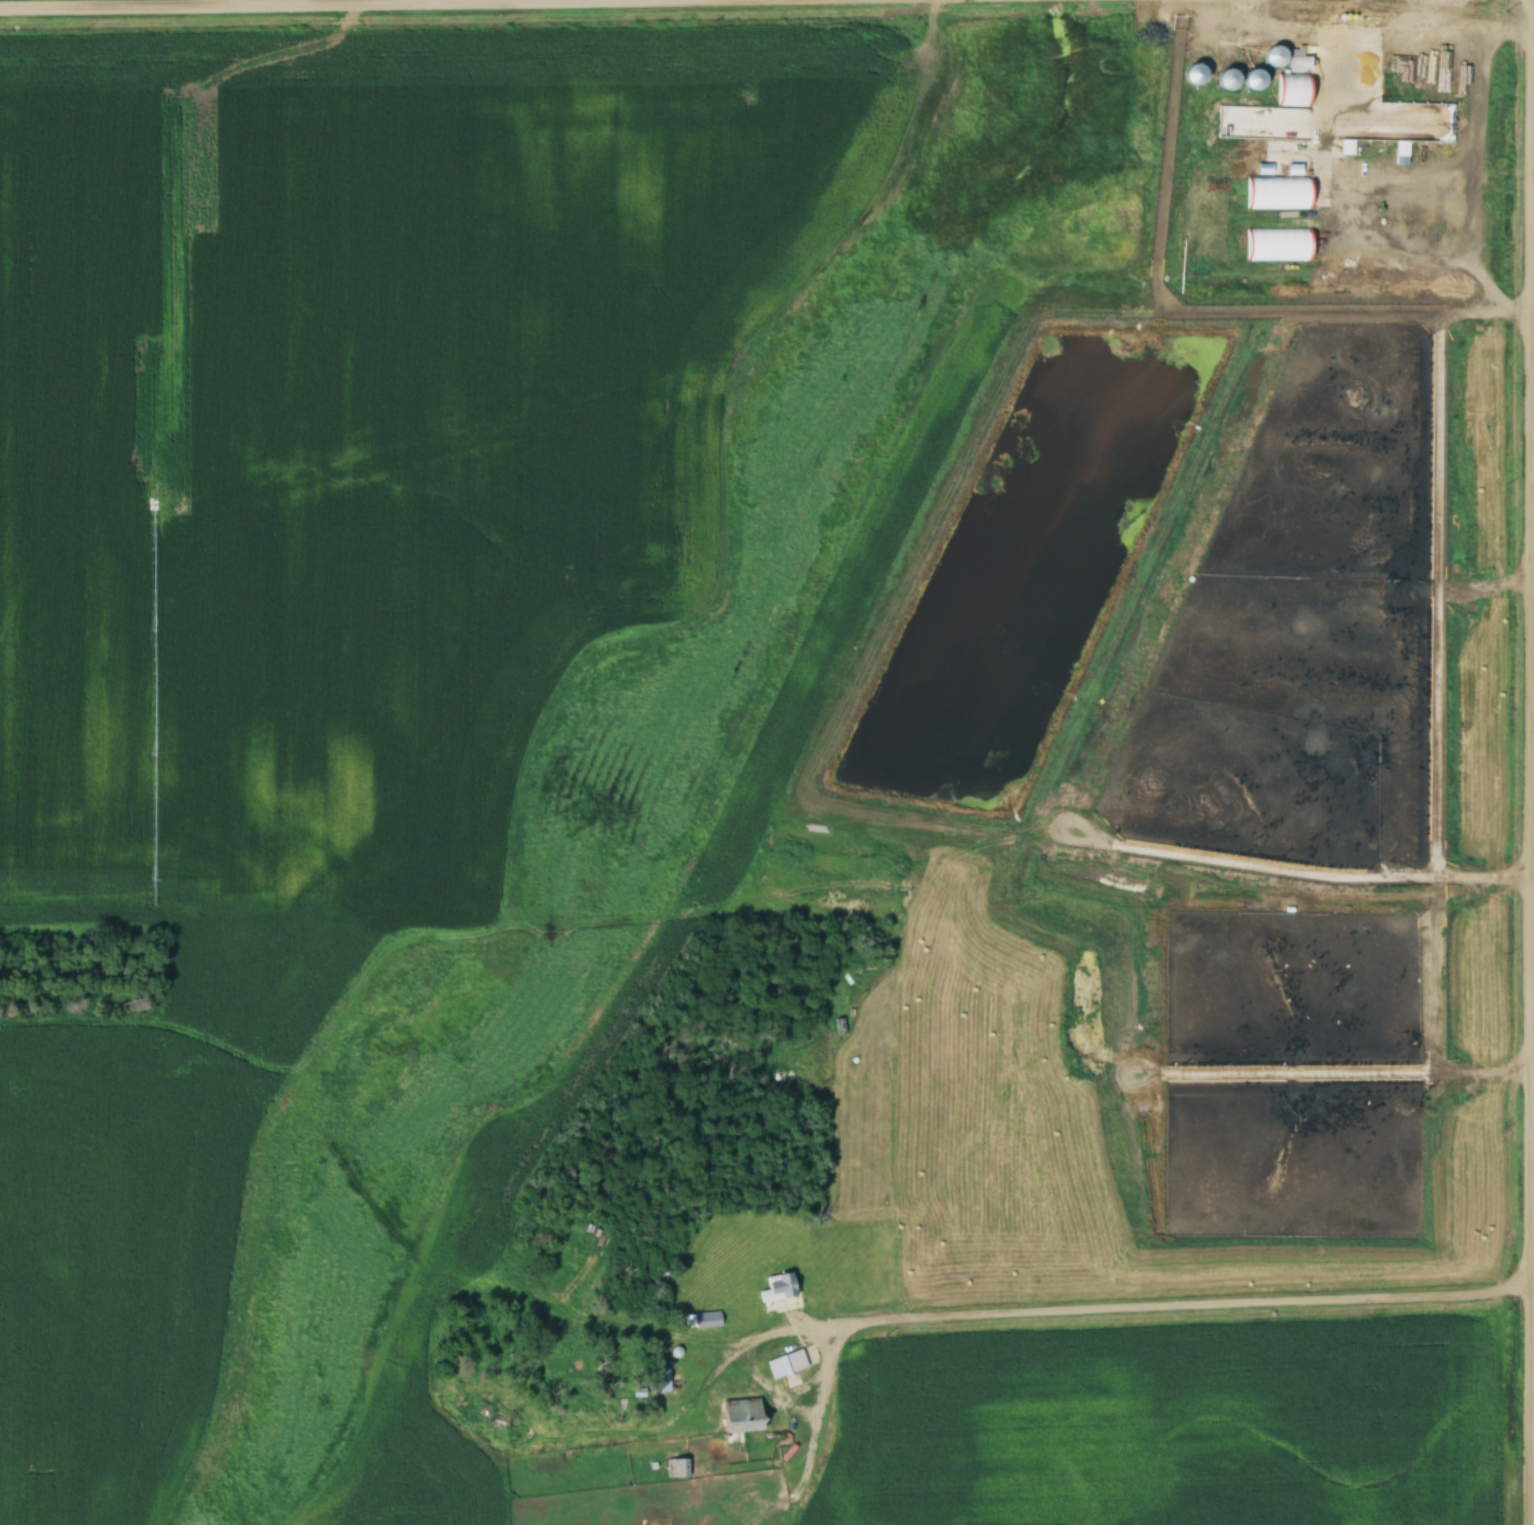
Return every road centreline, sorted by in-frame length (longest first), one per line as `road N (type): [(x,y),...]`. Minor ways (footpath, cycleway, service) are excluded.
road 1 (residential): [(1529,1524),(1532,0)]
road 2 (residential): [(768,0),(0,10)]

